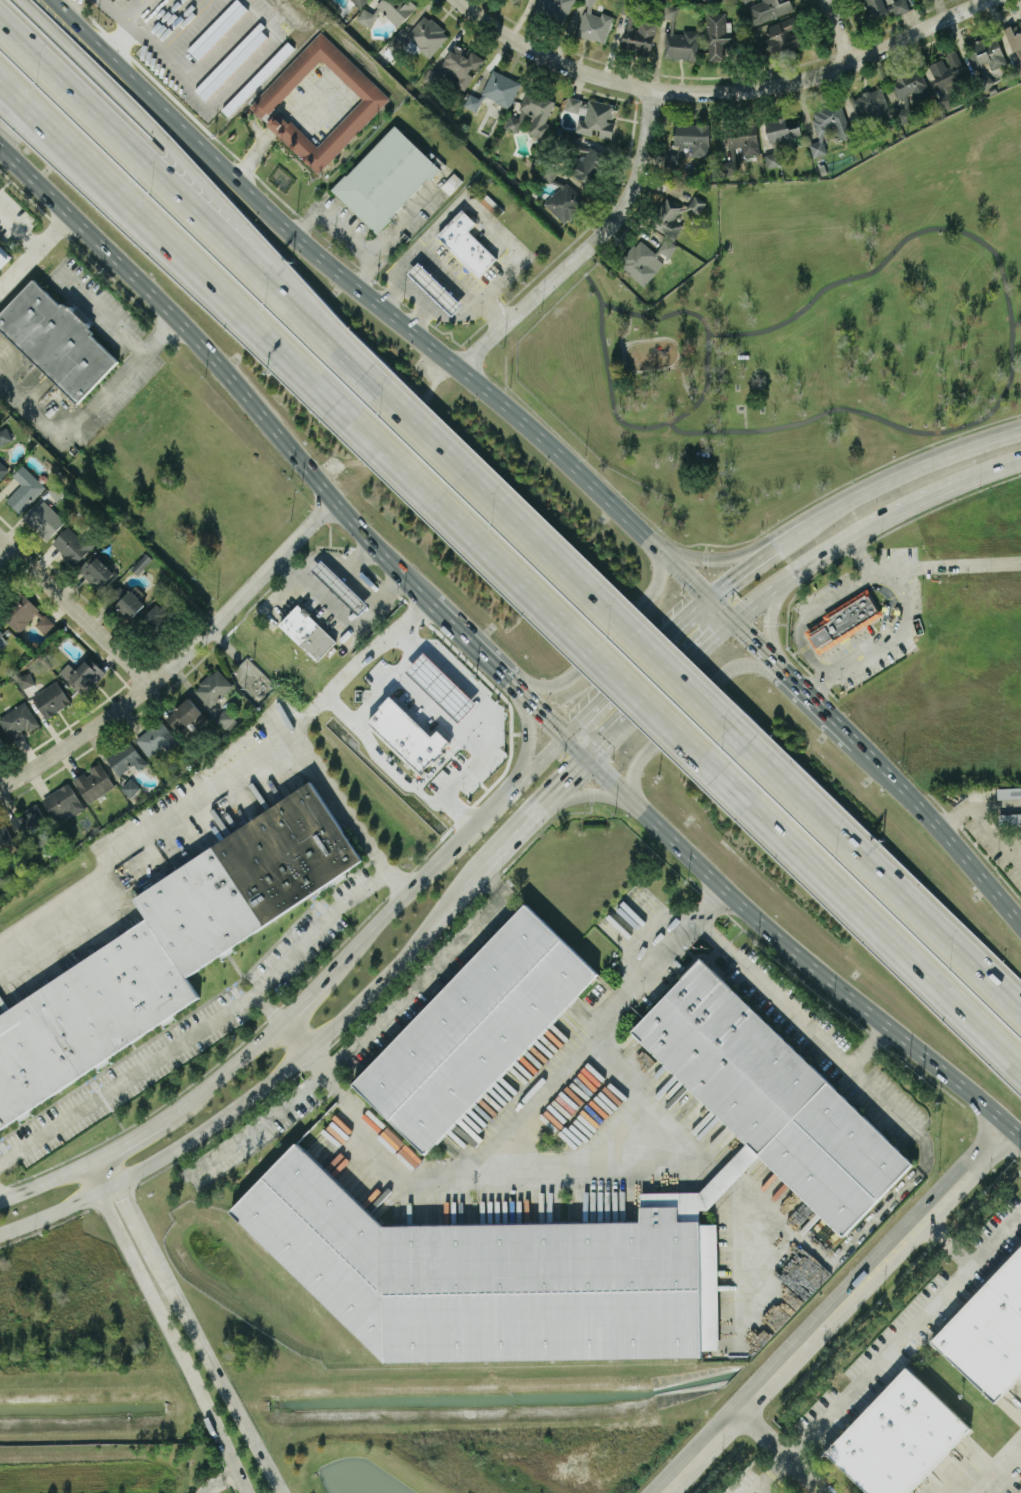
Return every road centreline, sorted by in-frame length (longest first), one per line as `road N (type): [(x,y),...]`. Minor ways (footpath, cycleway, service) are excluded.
road 1 (primary): [(514,680),(728,885),(1020,1134)]
road 2 (residential): [(464,0),(519,45),(593,75),(719,92),(793,83),(988,0)]
road 3 (primary): [(464,369),(281,221),(54,0)]
road 4 (motorway): [(351,406),(719,761)]
road 5 (tertiary): [(1013,1126),(658,1492)]
road 6 (motorway): [(731,741),(367,387)]
road 7 (motorway): [(0,68),(351,406)]
road 8 (primary): [(0,145),(176,315),(335,497)]
road 9 (secondary): [(120,1182),(208,1128),(386,978),(469,886)]
road 10 (motorway): [(719,761),(1020,1054)]
road 11 (motorway): [(1020,1021),(731,741)]
road 12 (residential): [(464,369),(616,221),(638,185),(651,88)]
road 13 (tertiary): [(280,1492),(120,1182)]
road 14 (secondary): [(569,734),(327,976)]
road 15 (motorway): [(232,252),(8,0)]
road 16 (tertiary): [(97,1194),(247,1492)]
road 17 (motorway): [(232,252),(0,27)]
road 18 (residential): [(0,786),(120,707),(245,591)]
road 19 (primary): [(1020,914),(856,737)]
road 20 (primary): [(787,672),(755,657),(720,670),(640,755),(632,781),(637,799)]
road 21 (secondary): [(1020,429),(894,475),(808,525)]
road 22 (primary): [(514,680),(556,684),(651,596),(663,568),(653,540)]
road 23 (residential): [(0,538),(149,682)]
road 24 (secondary): [(710,596),(569,734)]
road 25 (secondary): [(597,759),(732,619)]
road 26 (motorway): [(367,387),(232,252)]
road 27 (primary): [(710,596),(578,465)]
road 28 (primary): [(578,465),(464,369)]
road 29 (secondary): [(281,1022),(168,1115)]
road 30 (secondary): [(732,619),(847,538)]
road 31 (primary): [(335,497),(433,596)]
road 32 (residential): [(245,591),(335,497)]
road 33 (primary): [(775,547),(709,558),(653,540)]

